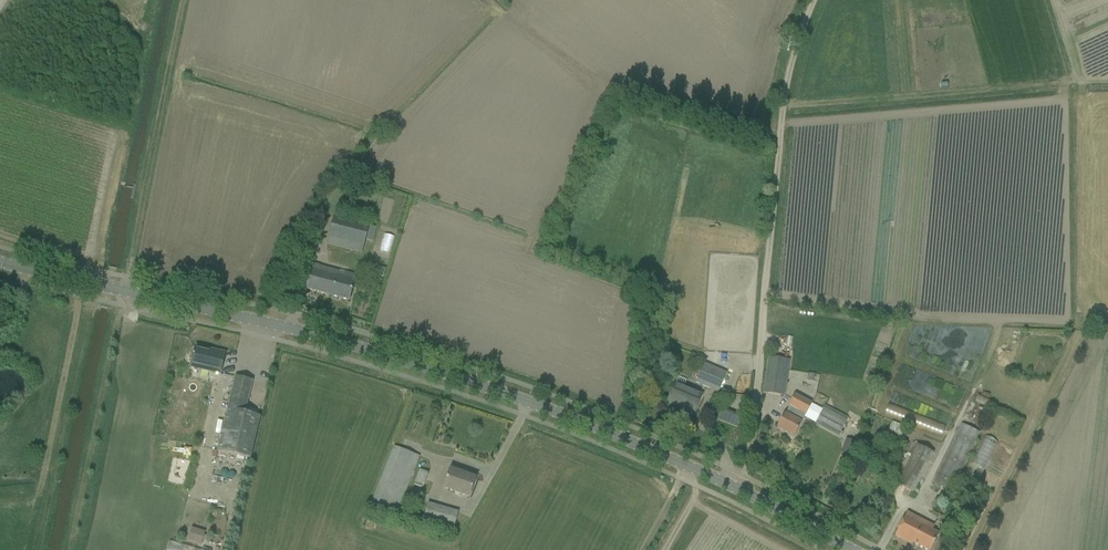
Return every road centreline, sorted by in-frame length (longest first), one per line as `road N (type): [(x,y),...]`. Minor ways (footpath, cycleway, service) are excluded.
road 1 (tertiary): [(0,265),(408,361),(573,417),(737,492)]
road 2 (unclassified): [(737,492),(778,94),(805,0)]
road 3 (tertiary): [(737,492),(856,549)]

